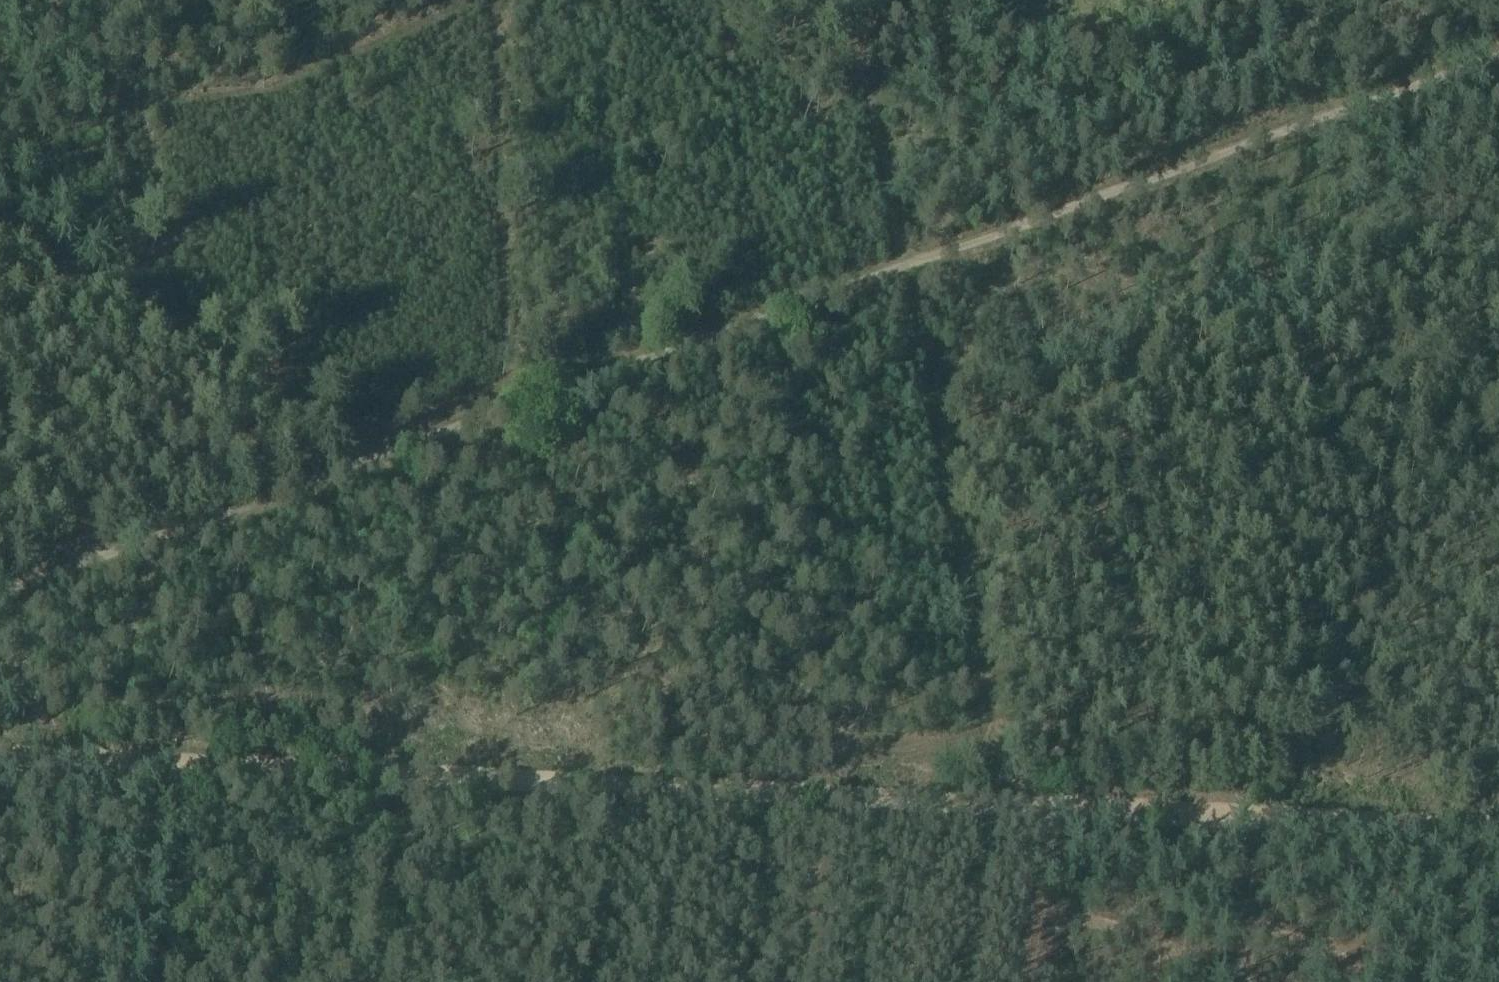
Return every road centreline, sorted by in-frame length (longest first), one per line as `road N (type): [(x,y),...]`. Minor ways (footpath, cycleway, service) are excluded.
road 1 (track): [(1498,52),(0,588)]
road 2 (track): [(1498,811),(0,745)]
road 3 (track): [(993,802),(989,725),(855,0)]
road 4 (track): [(0,248),(369,456)]
road 5 (track): [(1254,800),(1226,981)]

